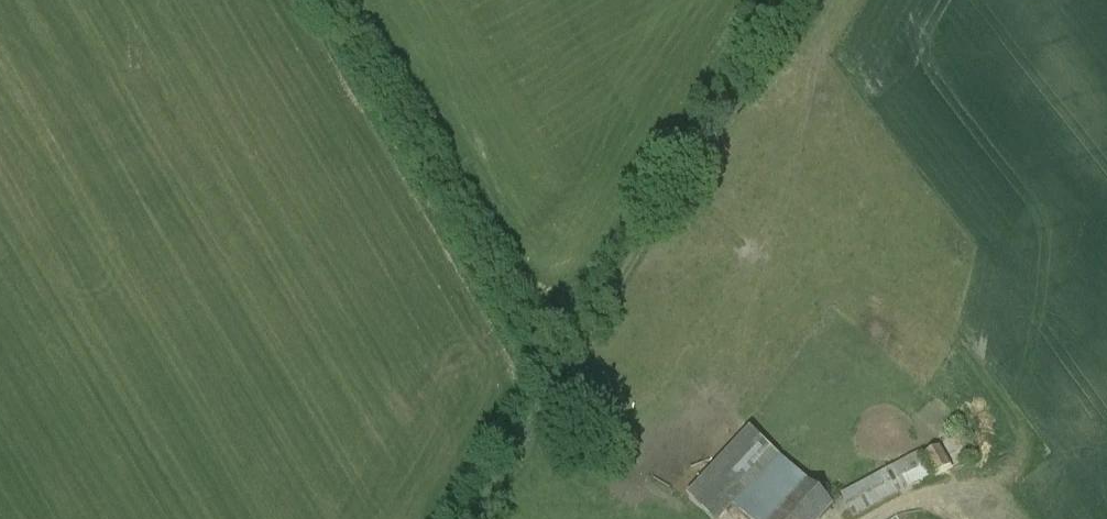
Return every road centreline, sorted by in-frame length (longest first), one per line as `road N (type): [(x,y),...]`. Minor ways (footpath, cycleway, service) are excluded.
road 1 (track): [(475,518),(795,0)]

